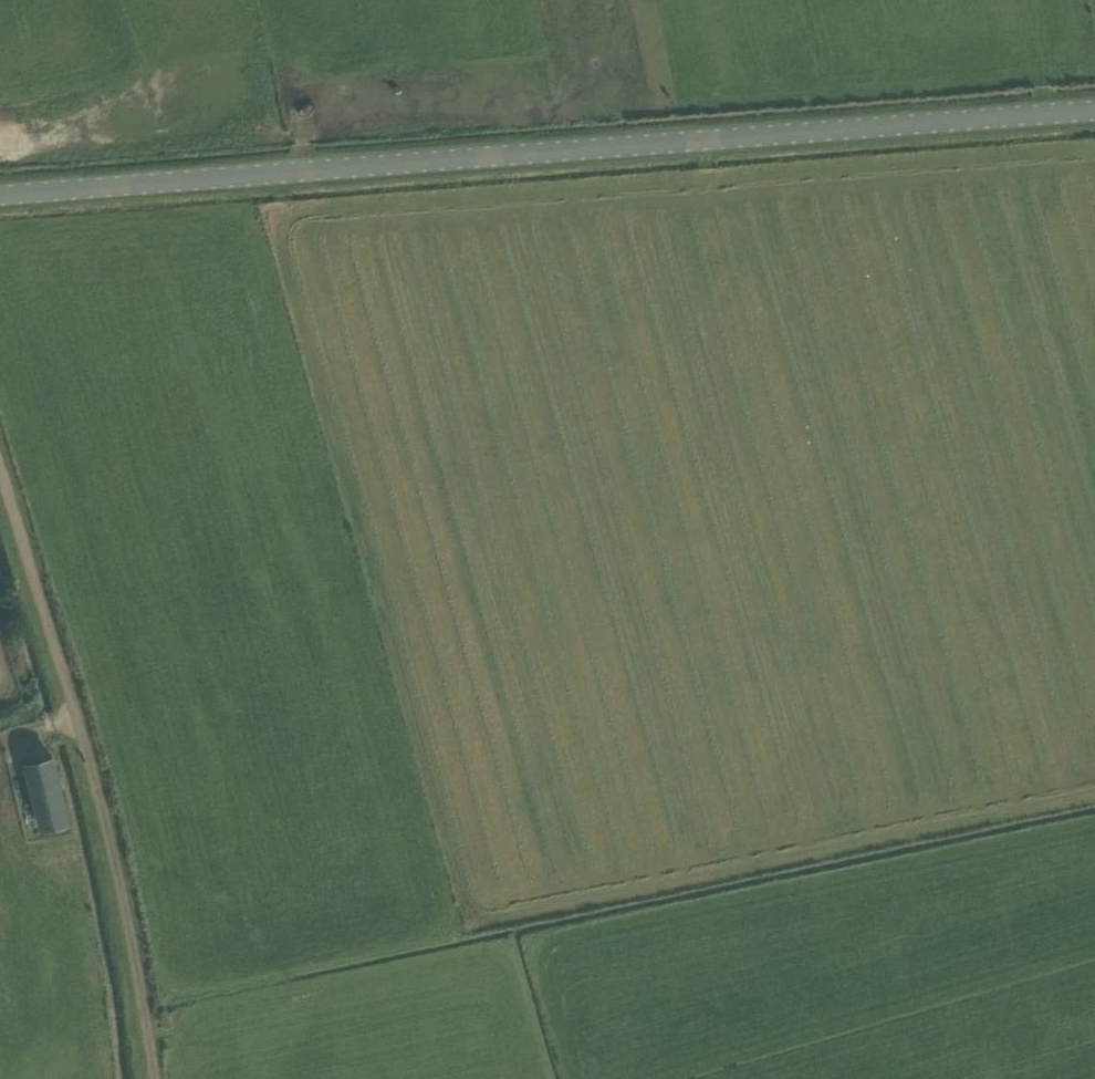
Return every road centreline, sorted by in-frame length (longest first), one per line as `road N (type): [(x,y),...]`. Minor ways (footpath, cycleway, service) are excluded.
road 1 (unclassified): [(1094,109),(0,193)]
road 2 (unclassified): [(152,1078),(133,939),(108,838),(0,485)]

